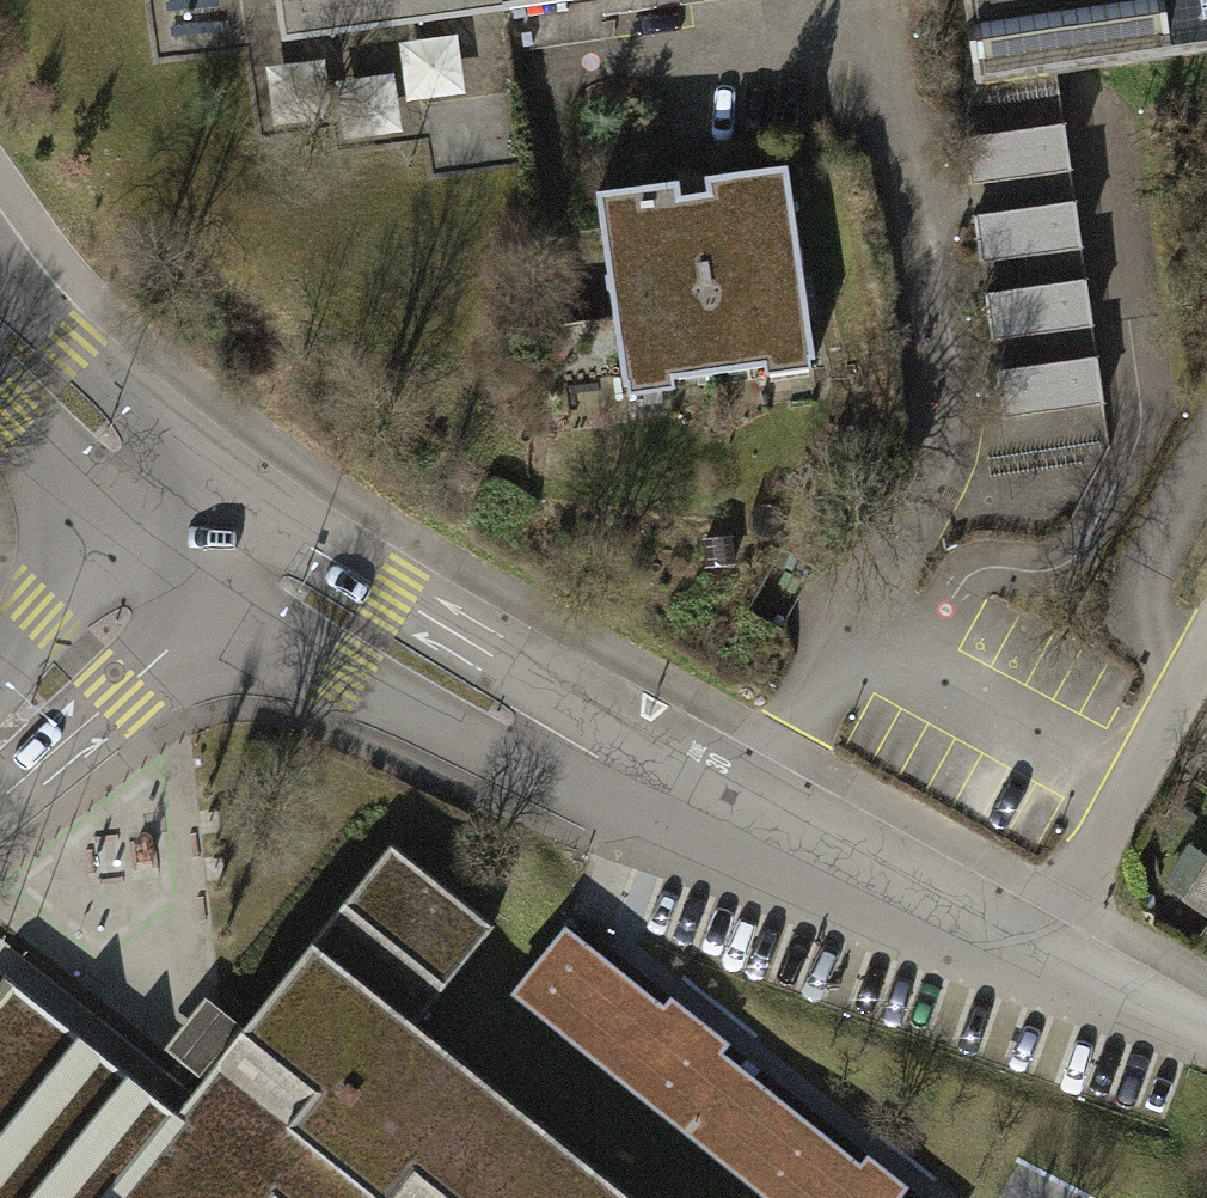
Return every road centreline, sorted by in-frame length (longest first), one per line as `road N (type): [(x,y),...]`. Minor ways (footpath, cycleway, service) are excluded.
road 1 (residential): [(1031,960),(478,697),(206,530)]
road 2 (residential): [(1206,642),(1031,960)]
road 3 (residential): [(0,735),(206,530)]
road 4 (residential): [(206,530),(0,327)]
road 5 (residential): [(1206,1034),(1031,960)]

